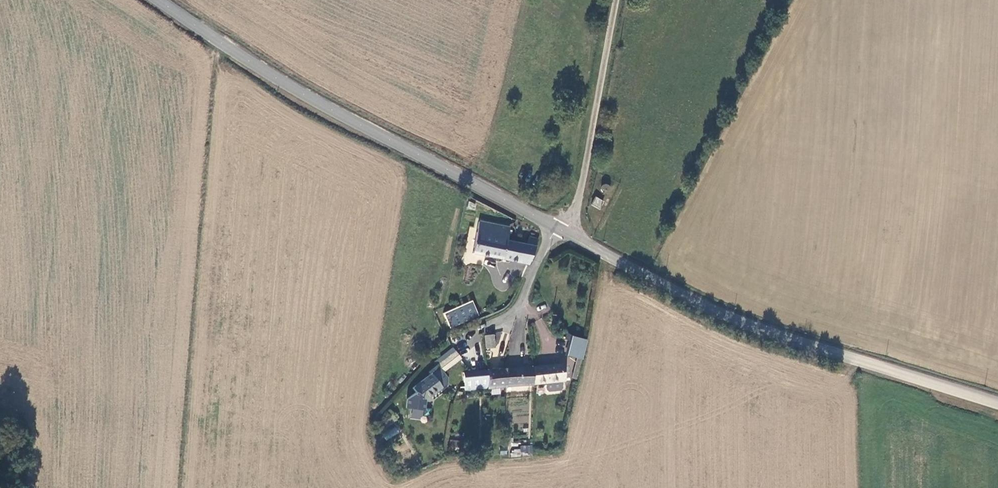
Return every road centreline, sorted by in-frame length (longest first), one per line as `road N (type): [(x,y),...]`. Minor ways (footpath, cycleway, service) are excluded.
road 1 (tertiary): [(560,230),(734,319),(997,403)]
road 2 (tertiary): [(157,0),(296,90),(560,230)]
road 3 (unclassified): [(560,230),(580,184),(616,0)]

